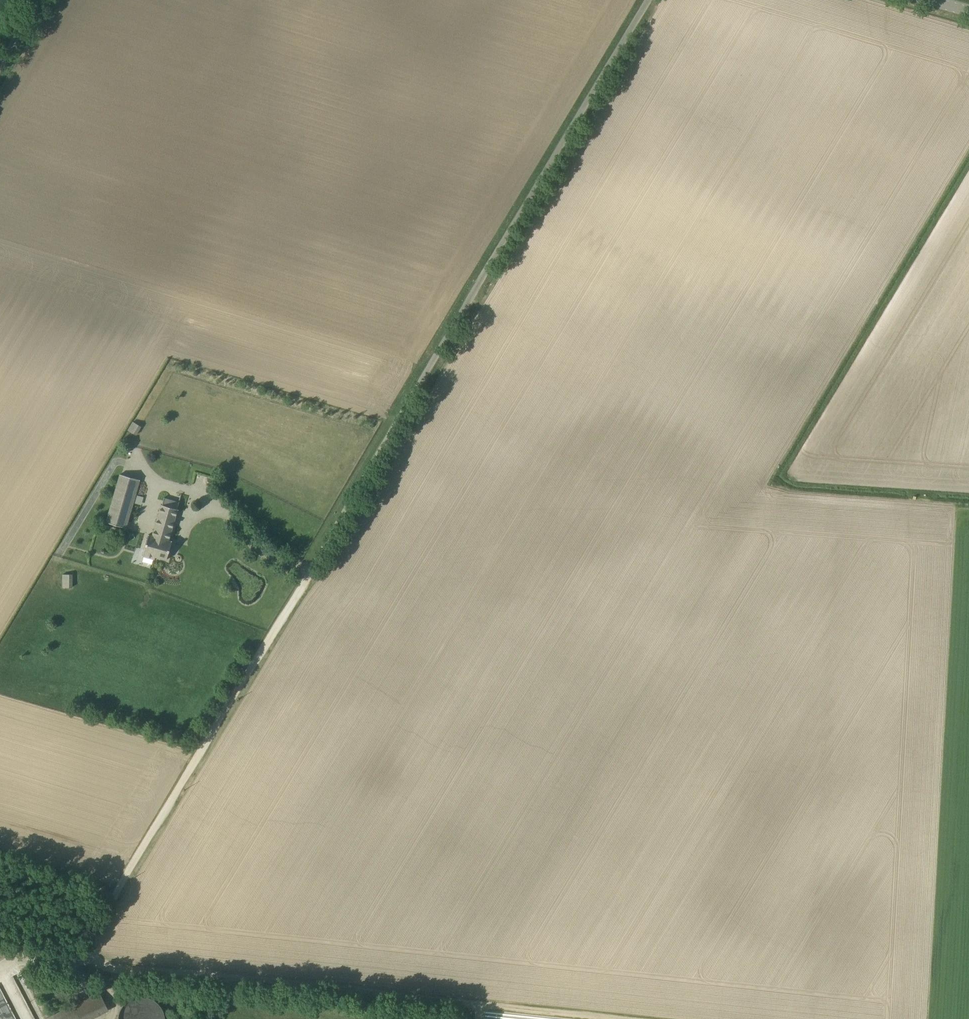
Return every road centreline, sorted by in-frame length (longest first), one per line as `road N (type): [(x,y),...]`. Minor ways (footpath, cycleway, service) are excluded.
road 1 (unclassified): [(204,745),(647,0)]
road 2 (track): [(598,1018),(73,965),(204,745)]

